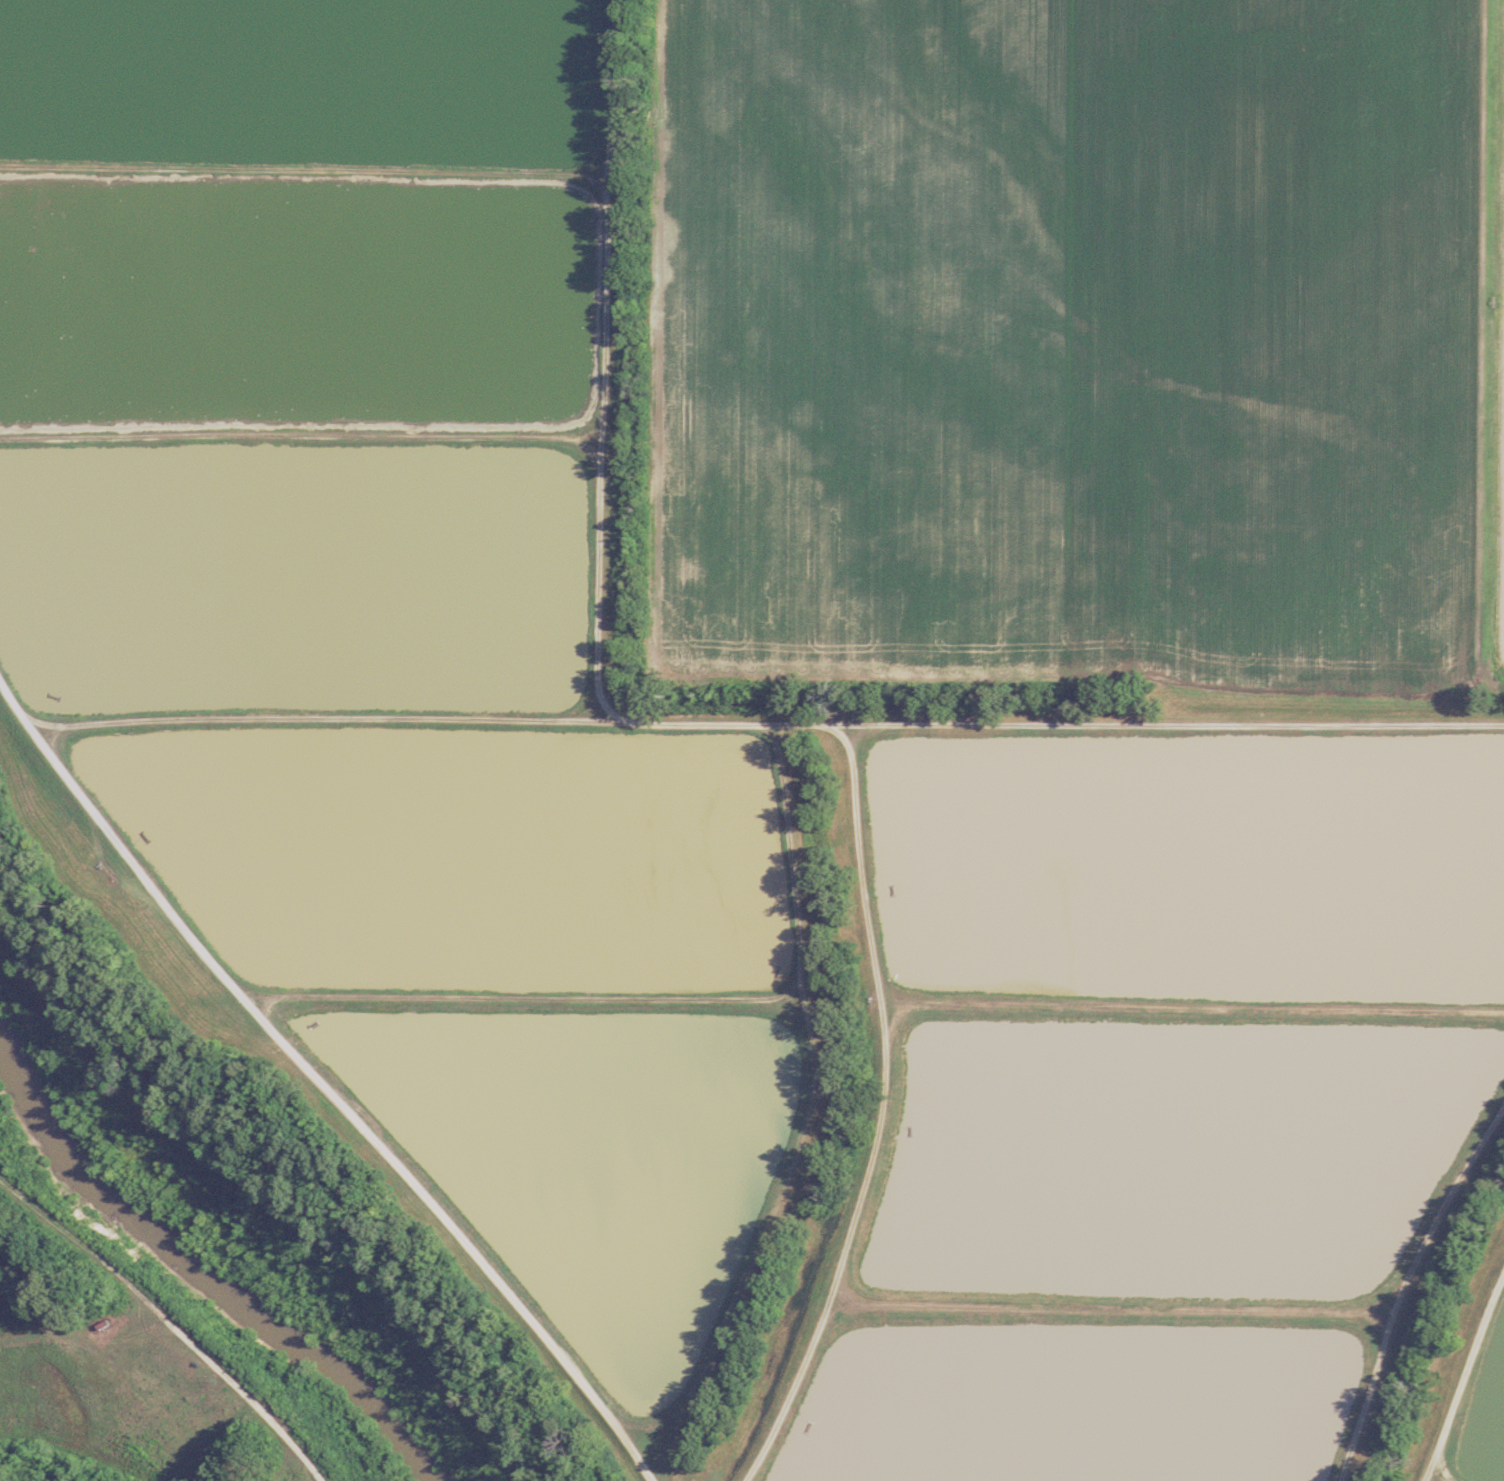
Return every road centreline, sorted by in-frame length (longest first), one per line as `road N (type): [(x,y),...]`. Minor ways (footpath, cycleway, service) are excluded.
road 1 (track): [(333,1480),(268,1400),(0,1169)]

